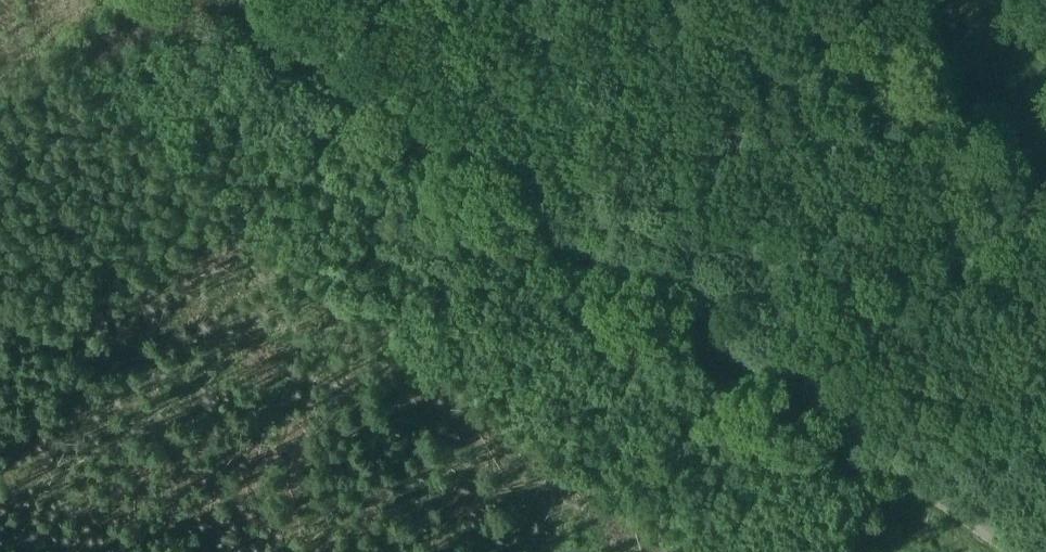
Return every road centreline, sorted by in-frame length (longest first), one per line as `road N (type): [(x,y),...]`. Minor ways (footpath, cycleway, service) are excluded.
road 1 (residential): [(1013,551),(228,0)]

